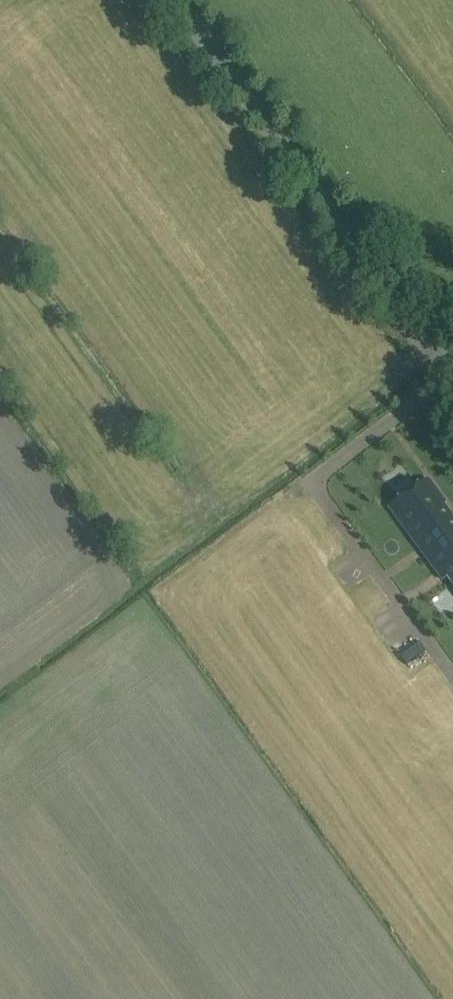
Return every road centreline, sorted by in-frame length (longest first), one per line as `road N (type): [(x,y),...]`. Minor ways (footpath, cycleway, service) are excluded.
road 1 (unclassified): [(428,342),(177,0)]

